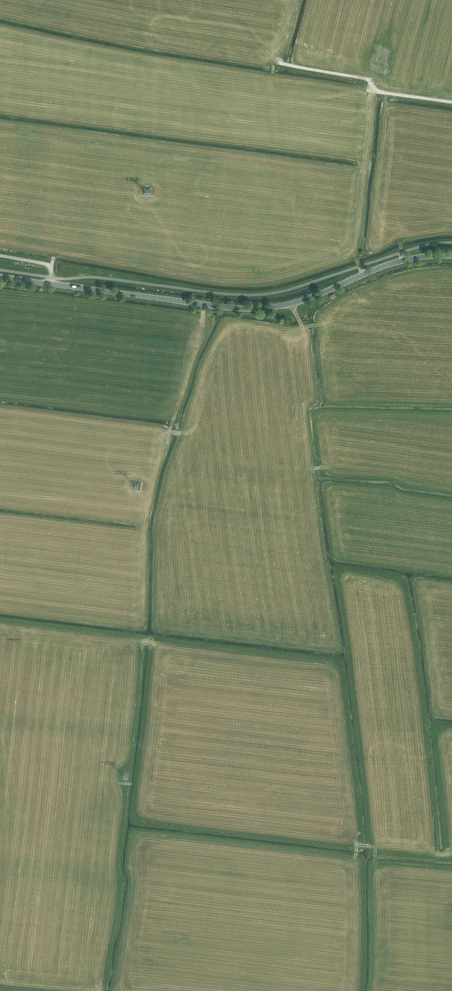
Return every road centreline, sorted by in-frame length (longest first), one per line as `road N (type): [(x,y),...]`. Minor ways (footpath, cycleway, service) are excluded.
road 1 (secondary): [(451,256),(394,263),(296,303),(255,309),(0,277)]
road 2 (track): [(279,63),(366,79),(379,92),(451,102)]

